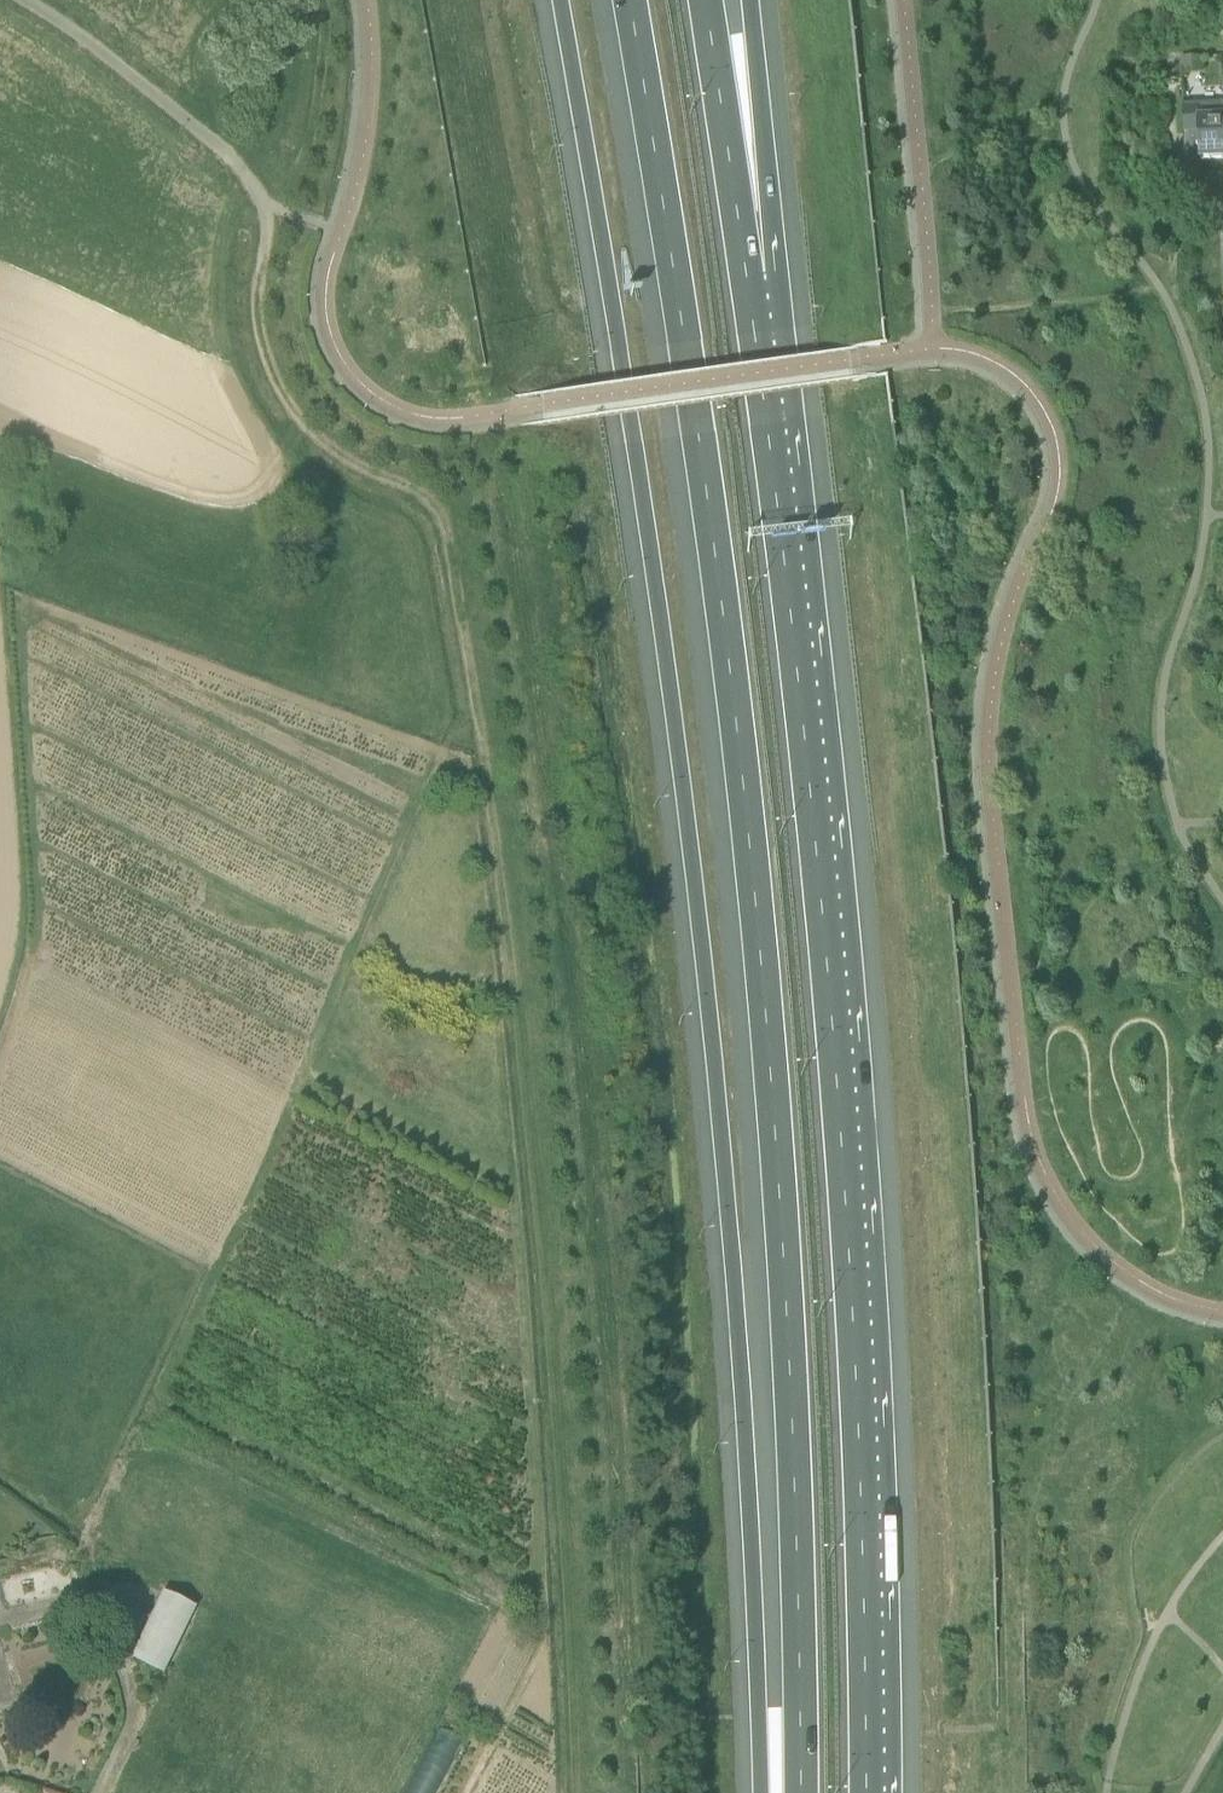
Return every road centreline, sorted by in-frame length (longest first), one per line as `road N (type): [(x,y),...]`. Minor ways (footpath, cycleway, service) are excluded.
road 1 (motorway): [(560,0),(640,538),(703,1040),(751,1792)]
road 2 (motorway): [(628,0),(706,526),(763,1029),(789,1404),(802,1792)]
road 3 (track): [(260,198),(268,240),(257,292),(263,347),(285,400),(336,454),(409,486),(441,516),(512,991),(558,1513),(571,1792)]
road 4 (motorway): [(872,1792),(862,1348),(838,1008),(756,284)]
road 5 (track): [(144,1431),(470,688)]
road 6 (motorway): [(756,284),(707,0)]
road 7 (motorway): [(756,284),(751,0)]
road 8 (track): [(260,198),(323,139),(323,0)]
road 9 (track): [(543,1650),(468,1792)]

